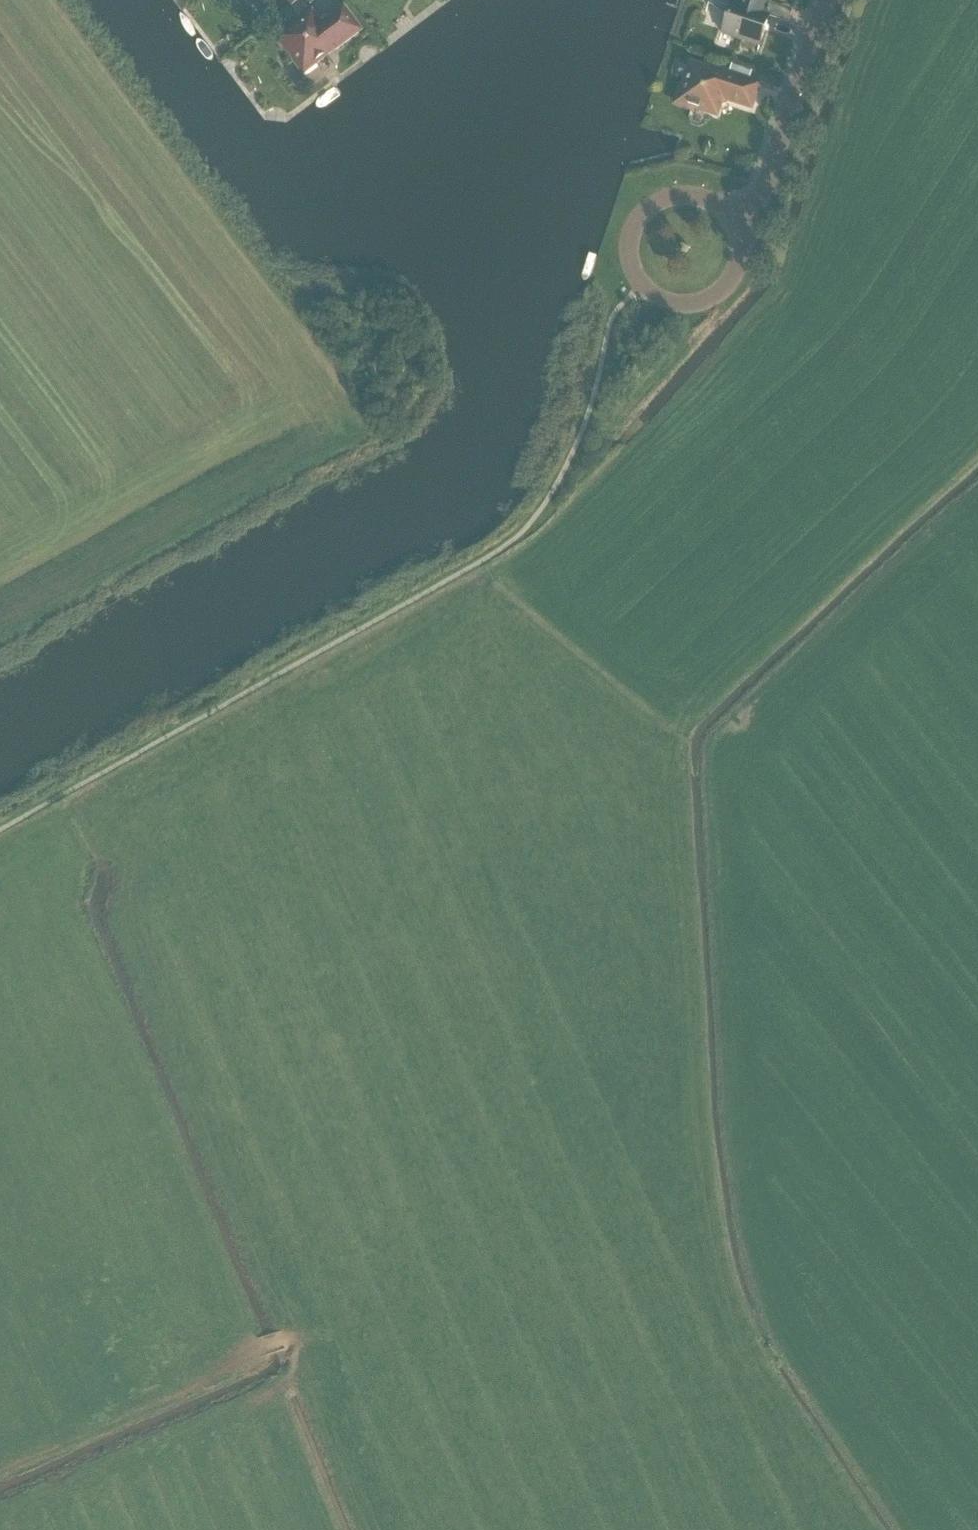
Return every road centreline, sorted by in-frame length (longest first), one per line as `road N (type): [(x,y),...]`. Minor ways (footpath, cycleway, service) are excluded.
road 1 (residential): [(736,223),(766,186),(827,0)]
road 2 (residential): [(736,223),(704,196),(662,198),(632,227),(630,269),(641,287)]
road 3 (residential): [(641,287),(677,308),(718,298),(742,264),(736,223)]

